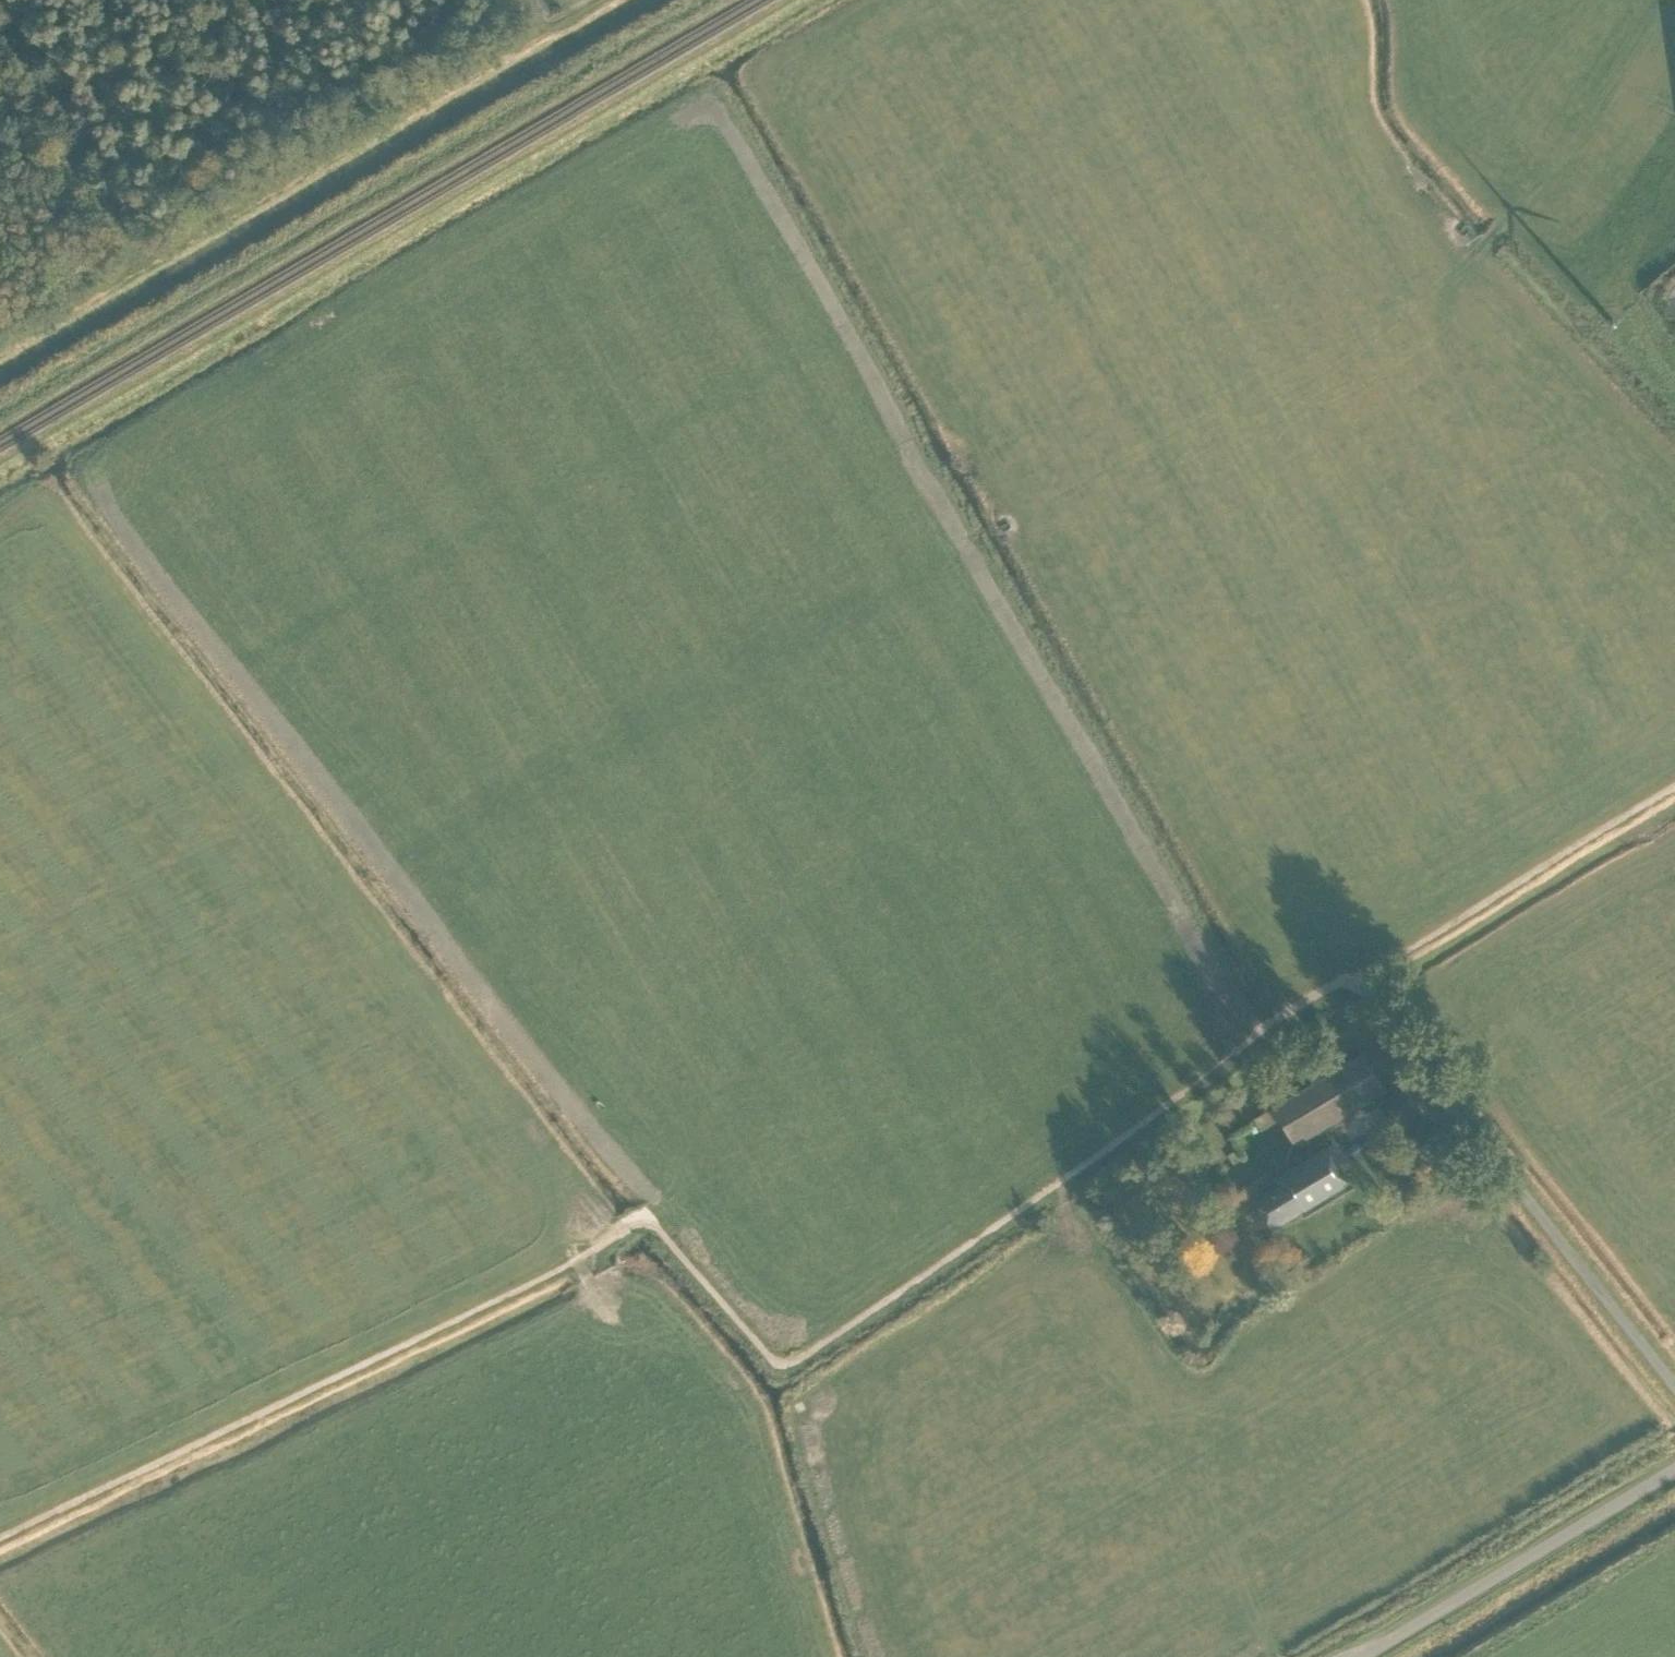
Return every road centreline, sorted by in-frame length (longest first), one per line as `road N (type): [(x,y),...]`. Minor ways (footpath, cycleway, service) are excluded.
road 1 (track): [(1354,986),(1333,986),(1271,1023),(1106,1150),(795,1364),(777,1367),(652,1224),(641,1220),(554,1275),(0,1539)]
road 2 (track): [(1674,789),(1354,986),(1433,1094)]
road 3 (unclassified): [(1371,1656),(1674,1471)]

